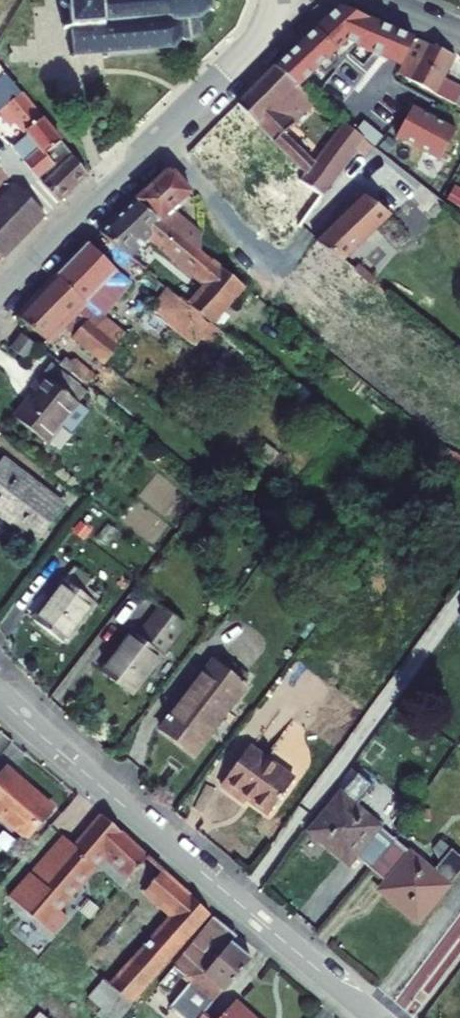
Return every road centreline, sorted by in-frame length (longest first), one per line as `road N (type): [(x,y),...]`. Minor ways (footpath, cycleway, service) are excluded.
road 1 (residential): [(0,699),(375,1017)]
road 2 (residential): [(0,290),(244,53),(282,0)]

